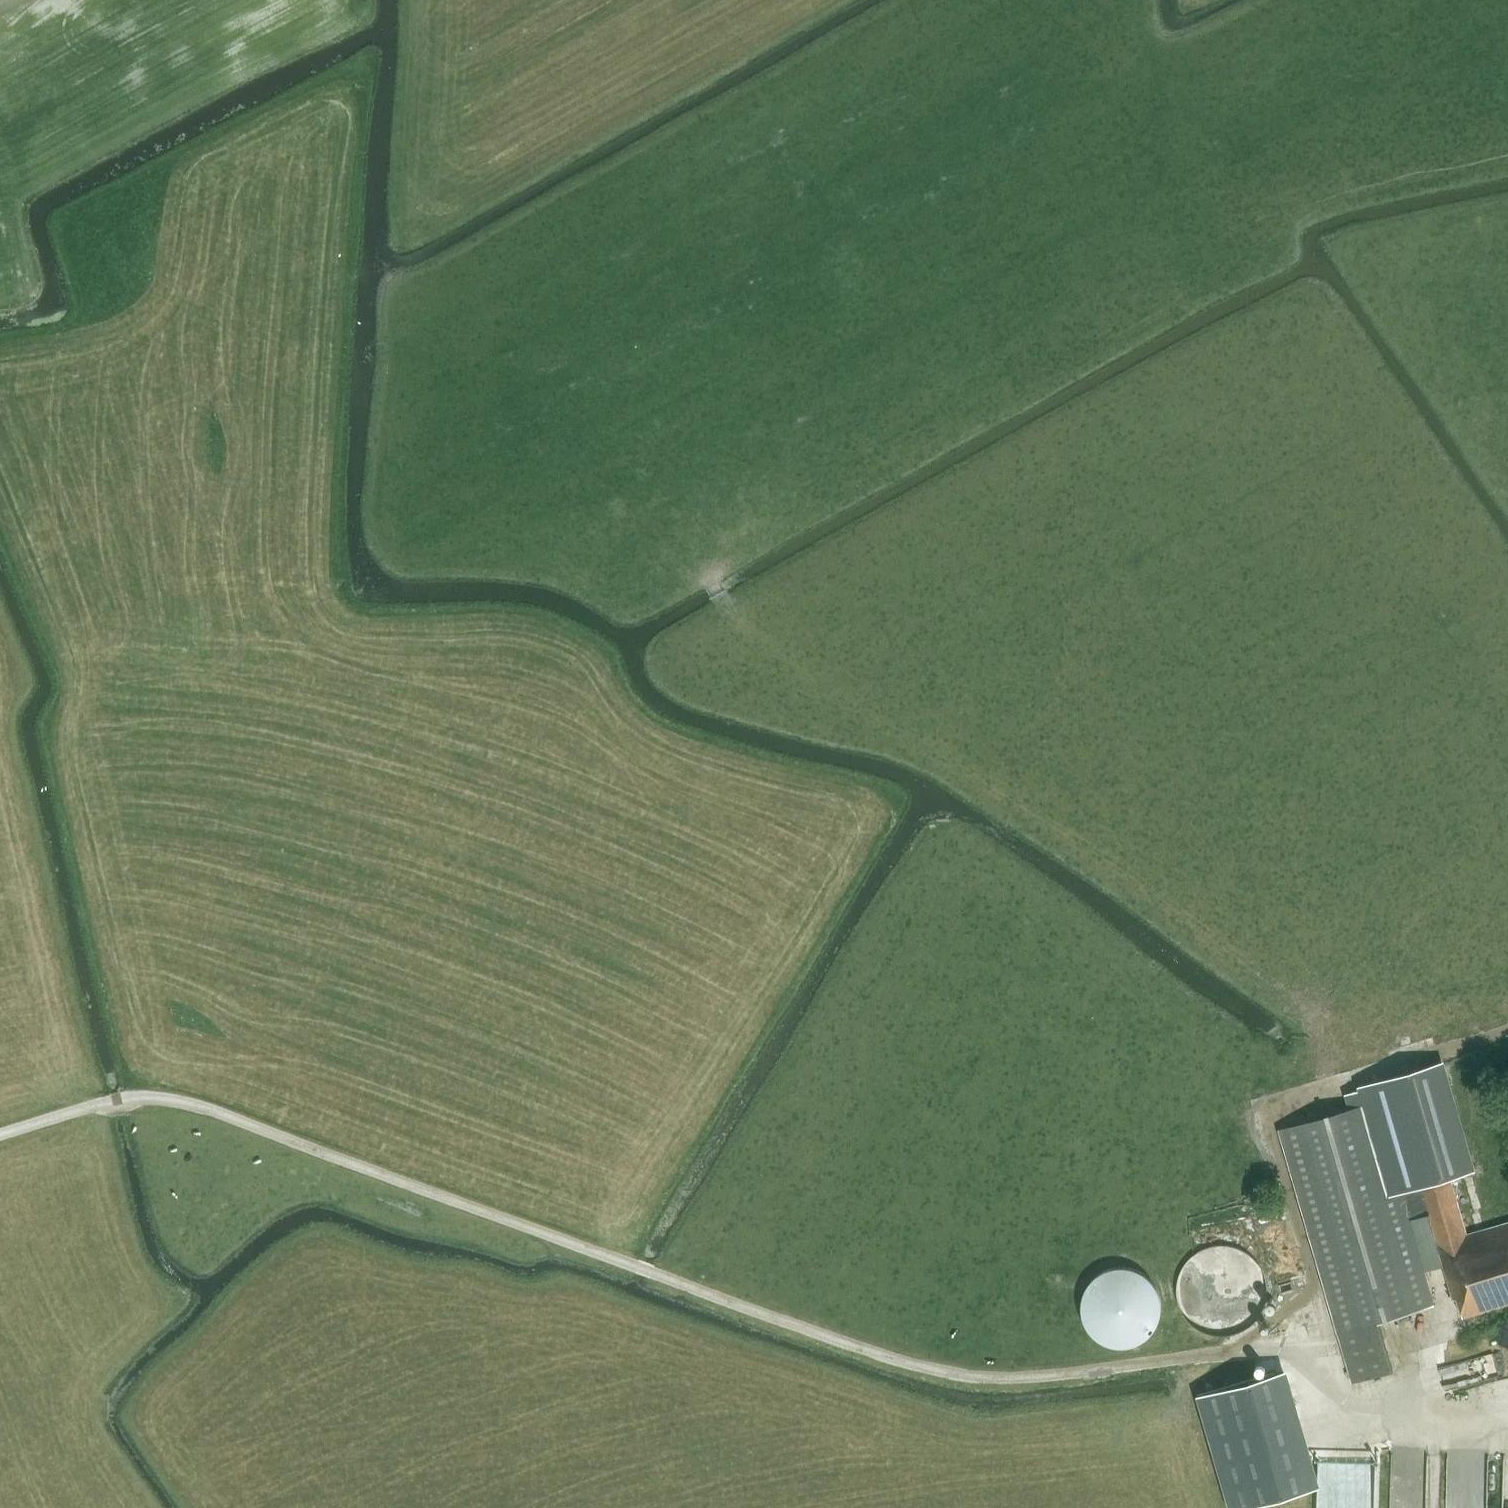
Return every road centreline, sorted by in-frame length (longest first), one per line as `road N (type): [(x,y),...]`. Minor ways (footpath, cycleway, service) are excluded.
road 1 (track): [(1507,1031),(1264,1105),(1333,1341),(1310,1369)]

